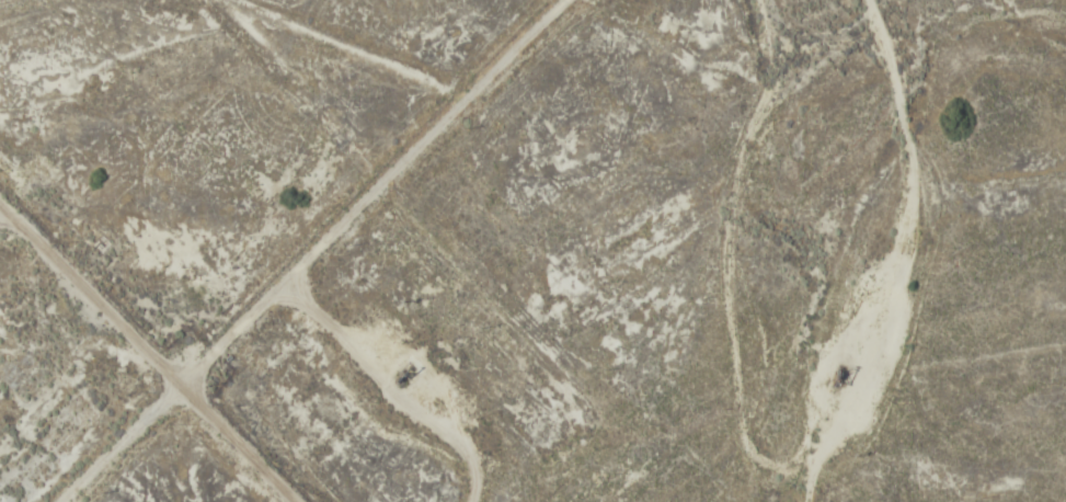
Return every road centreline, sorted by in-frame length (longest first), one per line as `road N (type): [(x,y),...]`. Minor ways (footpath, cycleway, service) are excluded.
road 1 (track): [(546,0),(46,501)]
road 2 (track): [(306,501),(0,198)]

